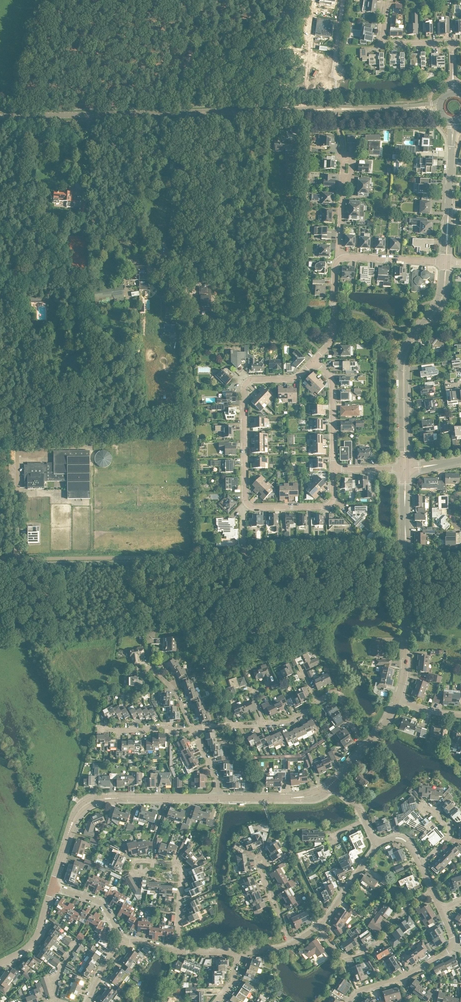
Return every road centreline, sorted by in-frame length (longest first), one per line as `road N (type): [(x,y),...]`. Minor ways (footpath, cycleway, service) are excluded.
road 1 (tertiary): [(0,116),(407,108)]
road 2 (track): [(0,560),(406,553)]
road 3 (unclassified): [(51,887),(73,821),(92,800),(217,799)]
road 4 (unclassified): [(442,262),(439,297),(403,354),(401,469)]
road 5 (unclassified): [(410,468),(411,356),(446,299),(450,262)]
road 6 (residential): [(250,506),(245,385),(299,377),(314,361)]
road 7 (unclassified): [(396,700),(405,670),(405,516)]
road 8 (residential): [(177,952),(181,869),(136,860),(130,871),(140,886)]
road 9 (residential): [(319,924),(348,958),(367,951),(394,915),(432,891)]

